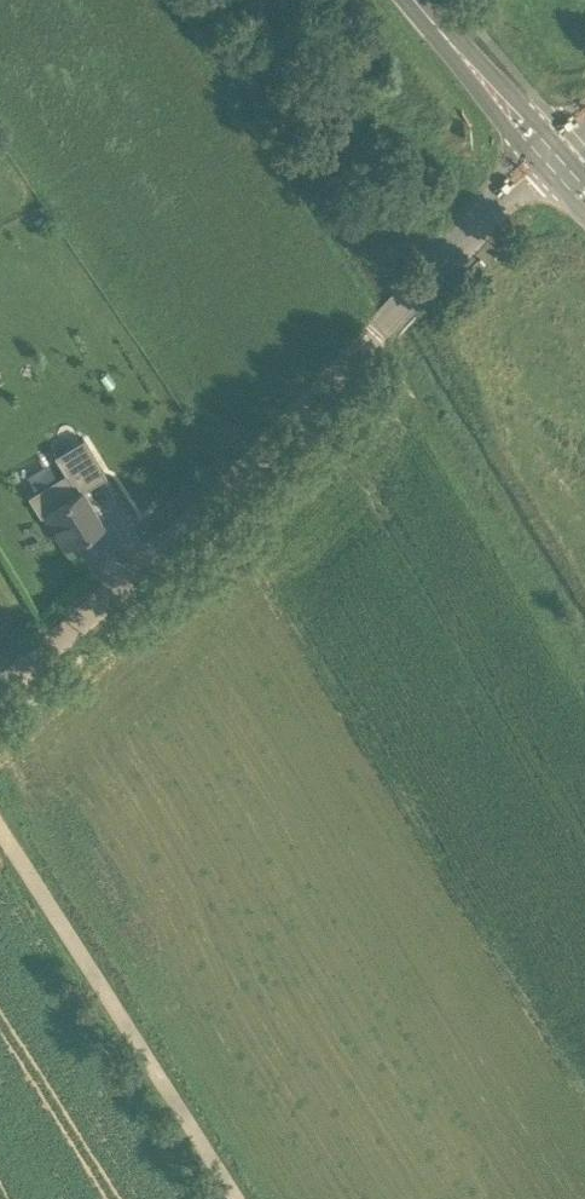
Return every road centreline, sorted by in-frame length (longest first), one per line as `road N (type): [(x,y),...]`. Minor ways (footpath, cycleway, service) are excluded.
road 1 (tertiary): [(0,707),(344,379),(550,158)]
road 2 (unclassified): [(235,1198),(0,850)]
road 3 (tertiary): [(550,158),(415,0)]

